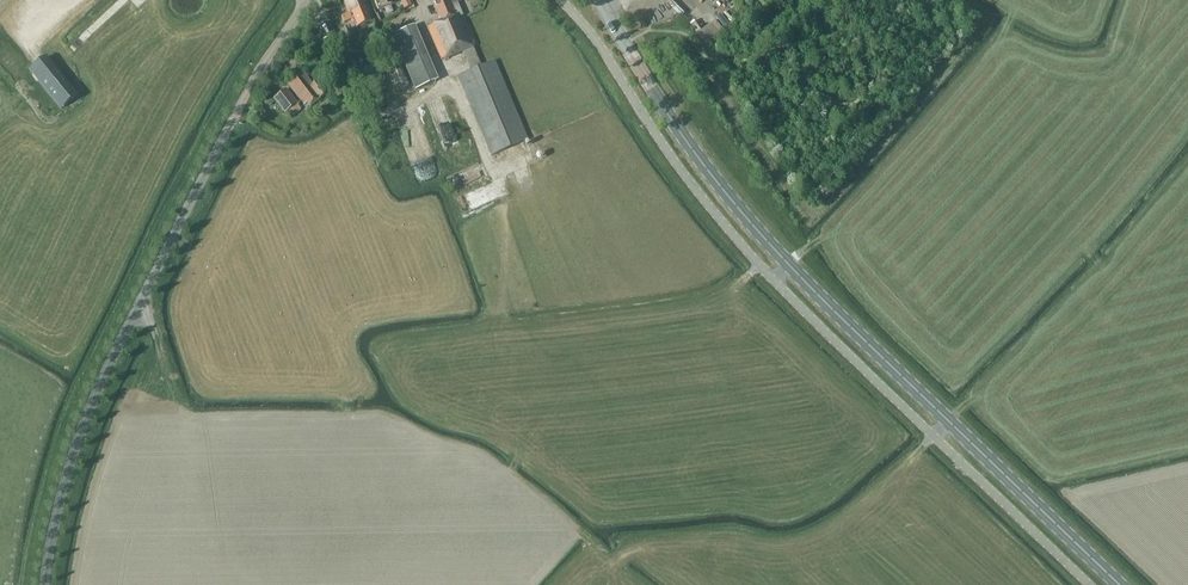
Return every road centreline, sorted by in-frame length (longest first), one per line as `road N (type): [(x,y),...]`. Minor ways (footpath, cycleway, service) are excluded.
road 1 (unclassified): [(49,584),(90,406),(252,82),(311,0)]
road 2 (unclassified): [(776,282),(701,199),(562,0)]
road 3 (primary): [(793,265),(685,138),(599,0)]
road 4 (primary): [(1120,584),(953,421)]
road 5 (unclassified): [(936,442),(776,282)]
road 6 (primary): [(953,421),(793,265)]
road 7 (unclassified): [(1087,584),(936,442)]

